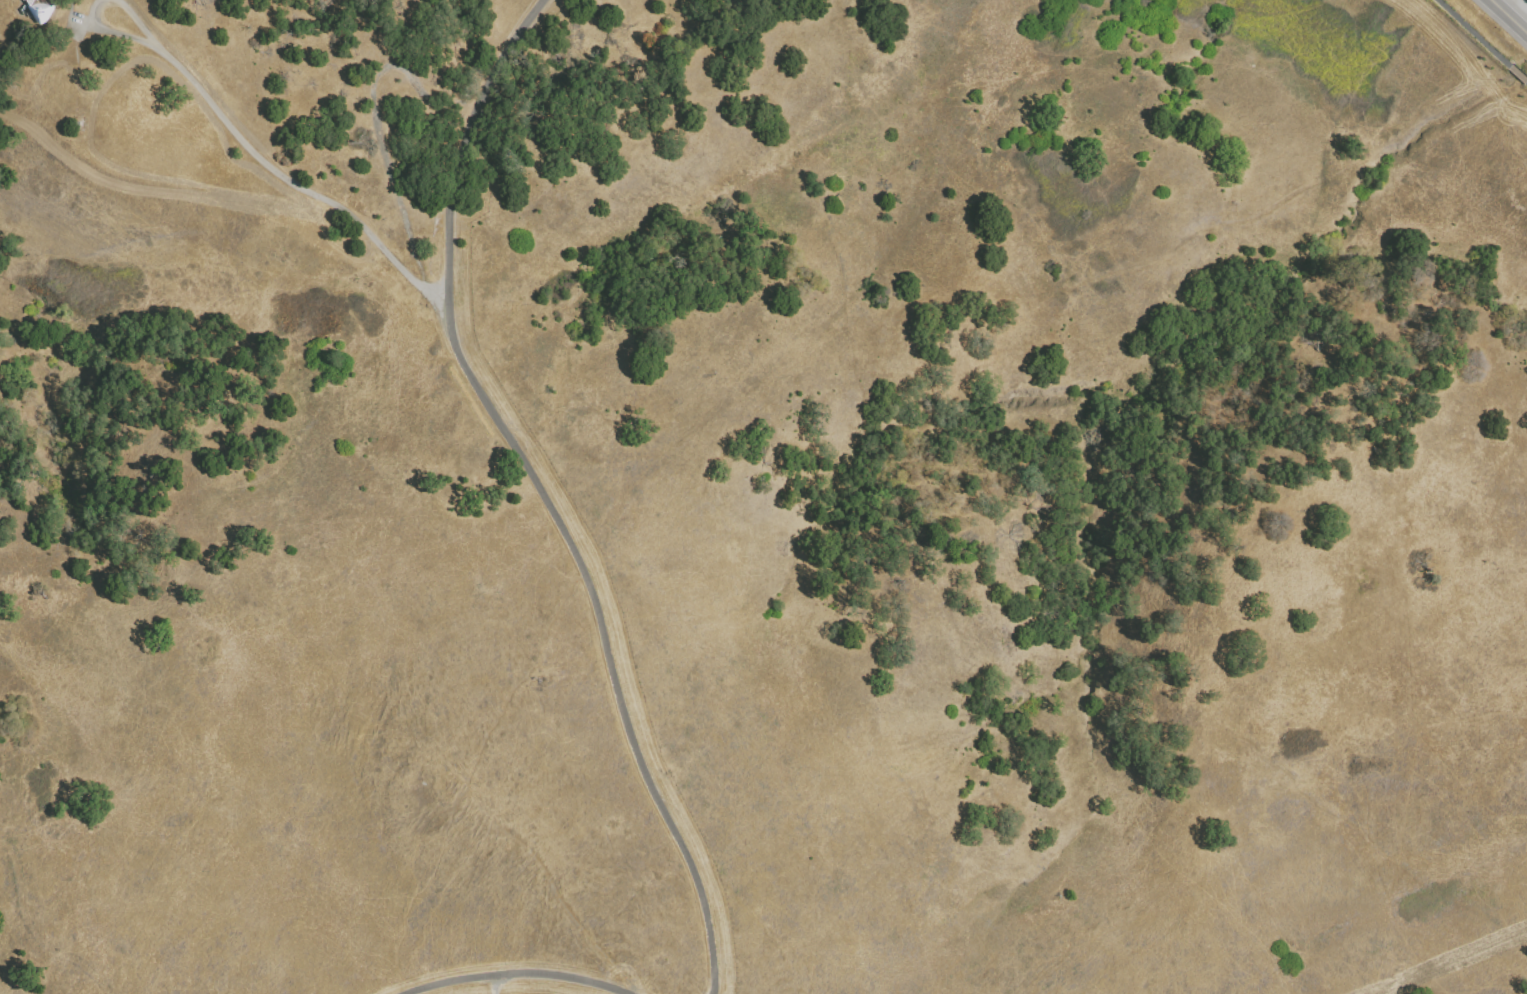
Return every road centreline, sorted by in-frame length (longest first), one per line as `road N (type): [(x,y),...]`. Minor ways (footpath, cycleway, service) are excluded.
road 1 (track): [(542,0),(483,99),(452,196),(448,310),(461,358),(592,584),(641,762),(708,922),(713,993)]
road 2 (track): [(149,43),(249,147),(334,208),(448,310)]
road 3 (track): [(610,993),(492,979),(422,993)]

